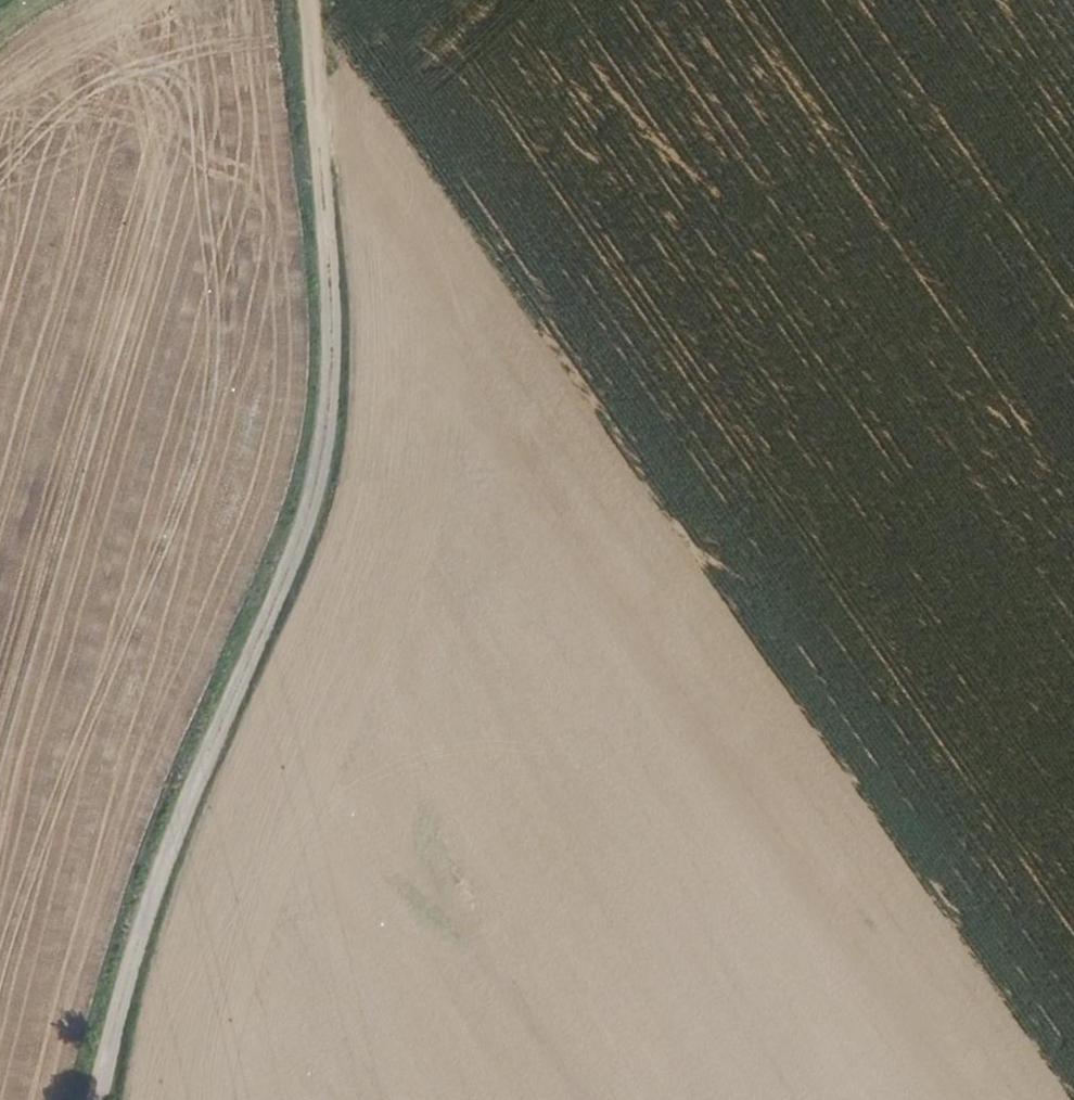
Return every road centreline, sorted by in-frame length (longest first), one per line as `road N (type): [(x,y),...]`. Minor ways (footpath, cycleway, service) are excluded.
road 1 (track): [(310,0),(329,404),(314,498),(144,915),(99,1099)]

